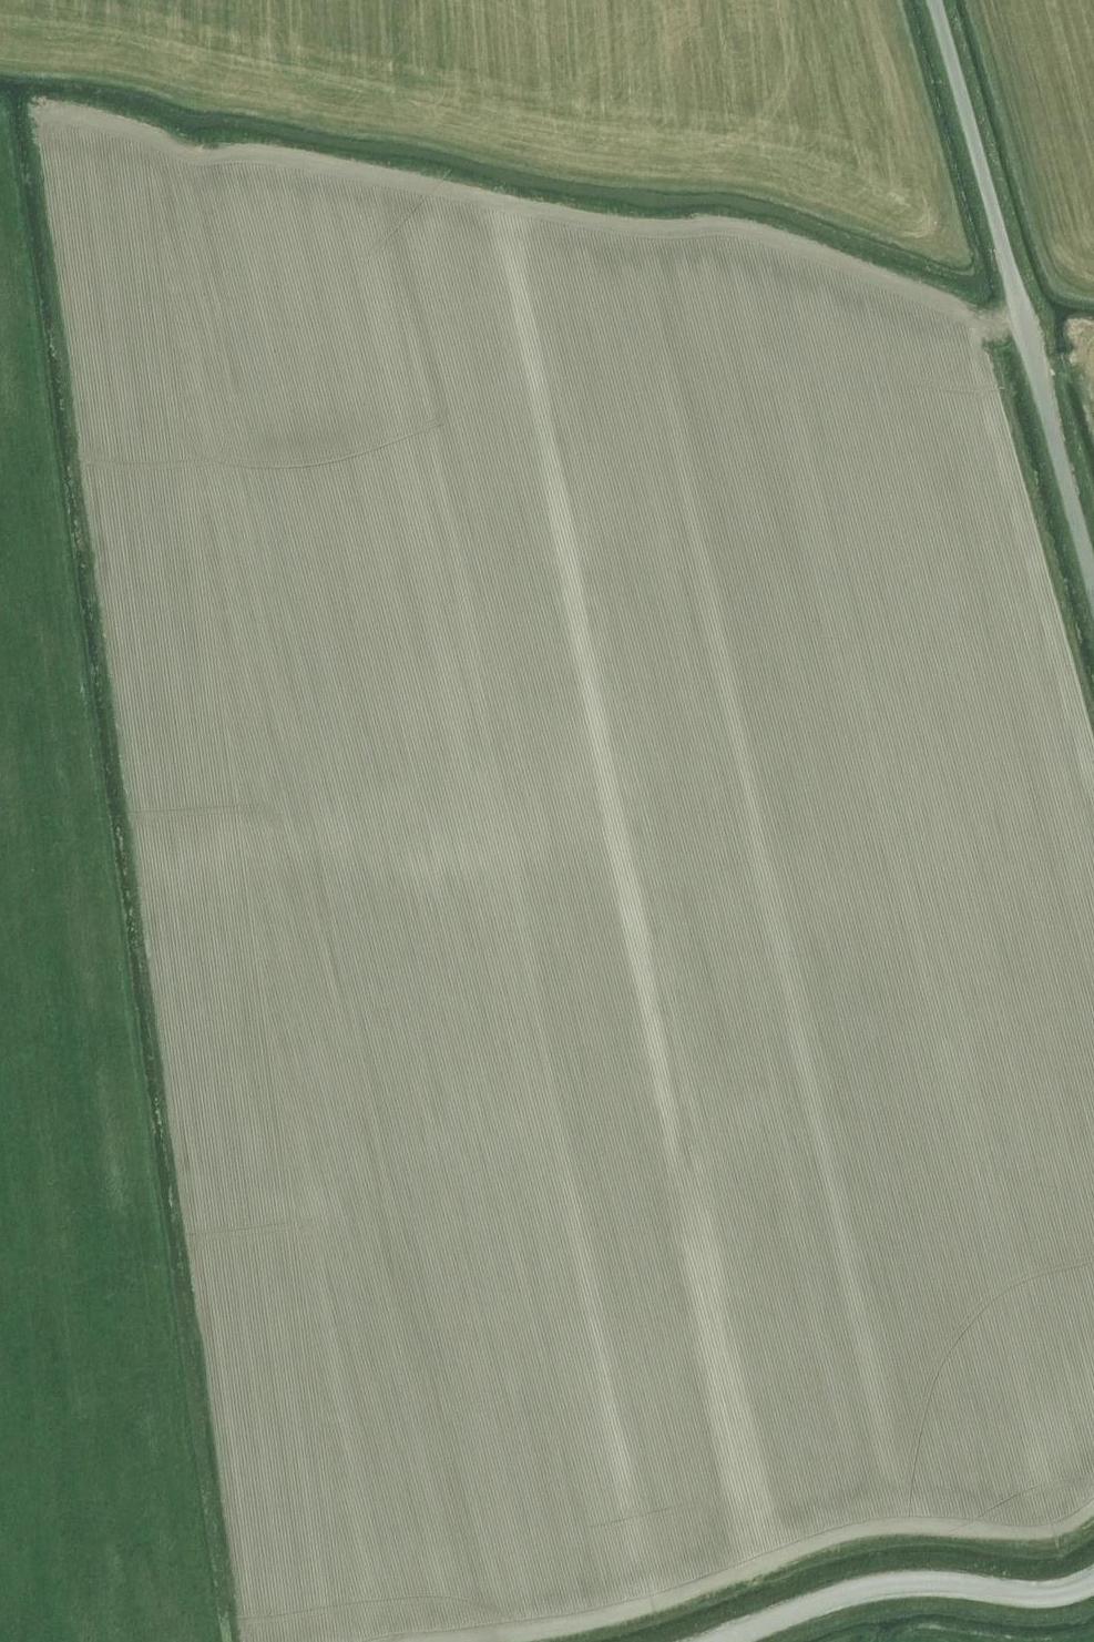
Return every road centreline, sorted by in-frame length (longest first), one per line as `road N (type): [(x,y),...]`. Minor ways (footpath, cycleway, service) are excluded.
road 1 (unclassified): [(1093,585),(933,0)]
road 2 (unclassified): [(1093,1581),(1029,1596),(943,1582),(872,1585),(709,1641)]

